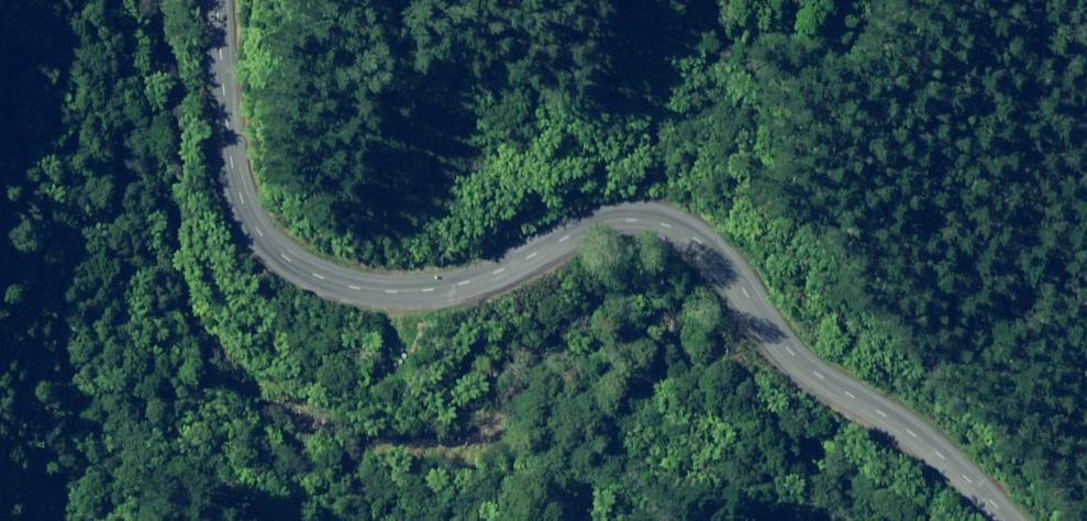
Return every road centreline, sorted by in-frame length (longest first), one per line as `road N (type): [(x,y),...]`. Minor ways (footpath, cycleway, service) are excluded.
road 1 (unclassified): [(1052,520),(838,363),(713,231),(588,208),(479,280),(425,295),(304,264),(235,217),(216,157),(204,0)]
road 2 (track): [(269,520),(226,478),(147,454),(89,459),(52,187),(15,126),(38,0)]
road 3 (track): [(788,520),(736,484),(667,490),(624,520)]

